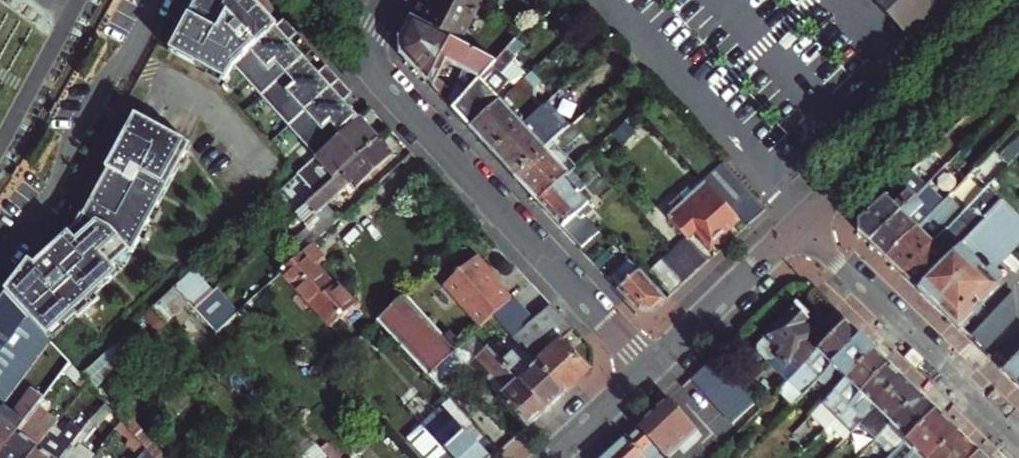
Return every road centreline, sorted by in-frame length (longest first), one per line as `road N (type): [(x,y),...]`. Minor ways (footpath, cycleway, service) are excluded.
road 1 (residential): [(646,369),(358,55)]
road 2 (residential): [(800,227),(1018,7)]
road 3 (residential): [(162,0),(93,101),(40,210),(0,262)]
road 4 (residential): [(1018,441),(800,227)]
road 5 (residential): [(646,369),(800,227)]
road 6 (residential): [(549,457),(646,369)]

